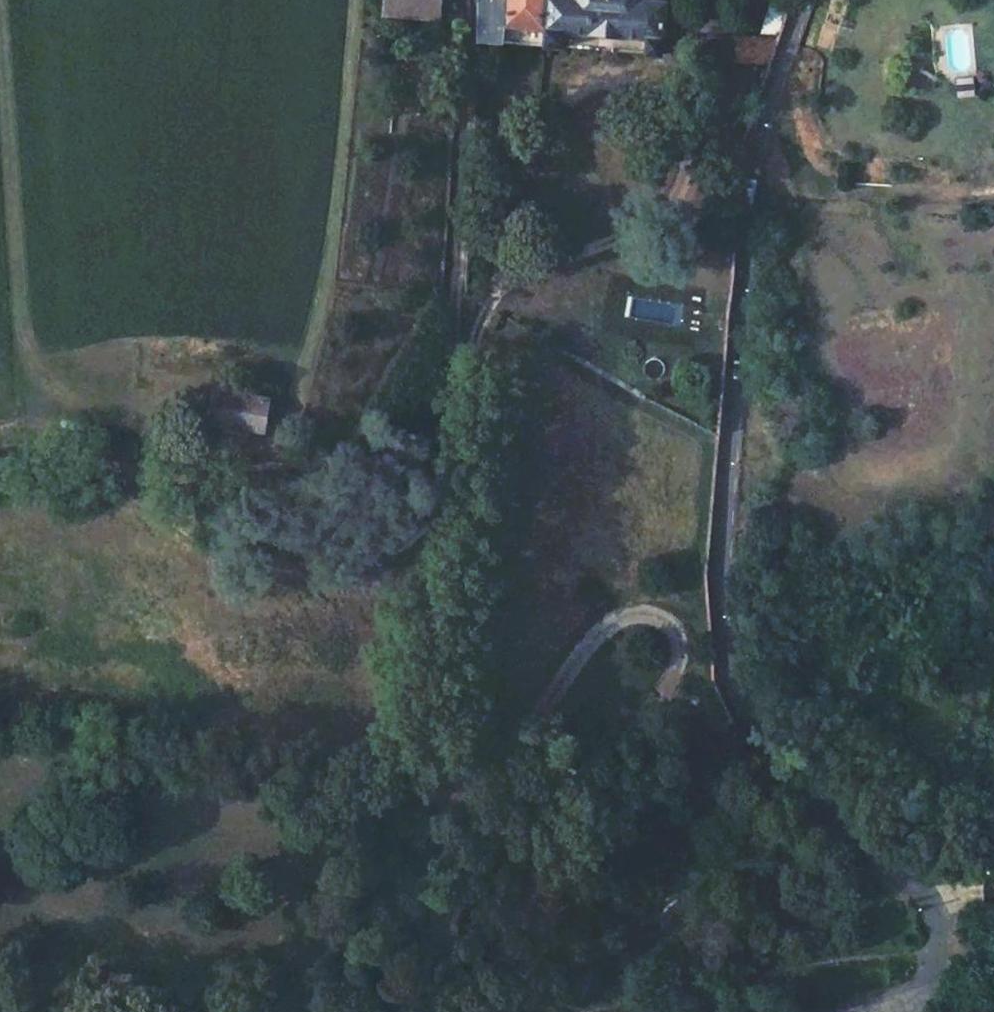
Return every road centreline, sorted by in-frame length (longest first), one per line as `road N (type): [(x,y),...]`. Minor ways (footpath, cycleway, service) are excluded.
road 1 (residential): [(889,1011),(921,993),(936,960),(939,926),(926,901),(755,740),(725,673),(718,557),(755,138),(798,0)]

